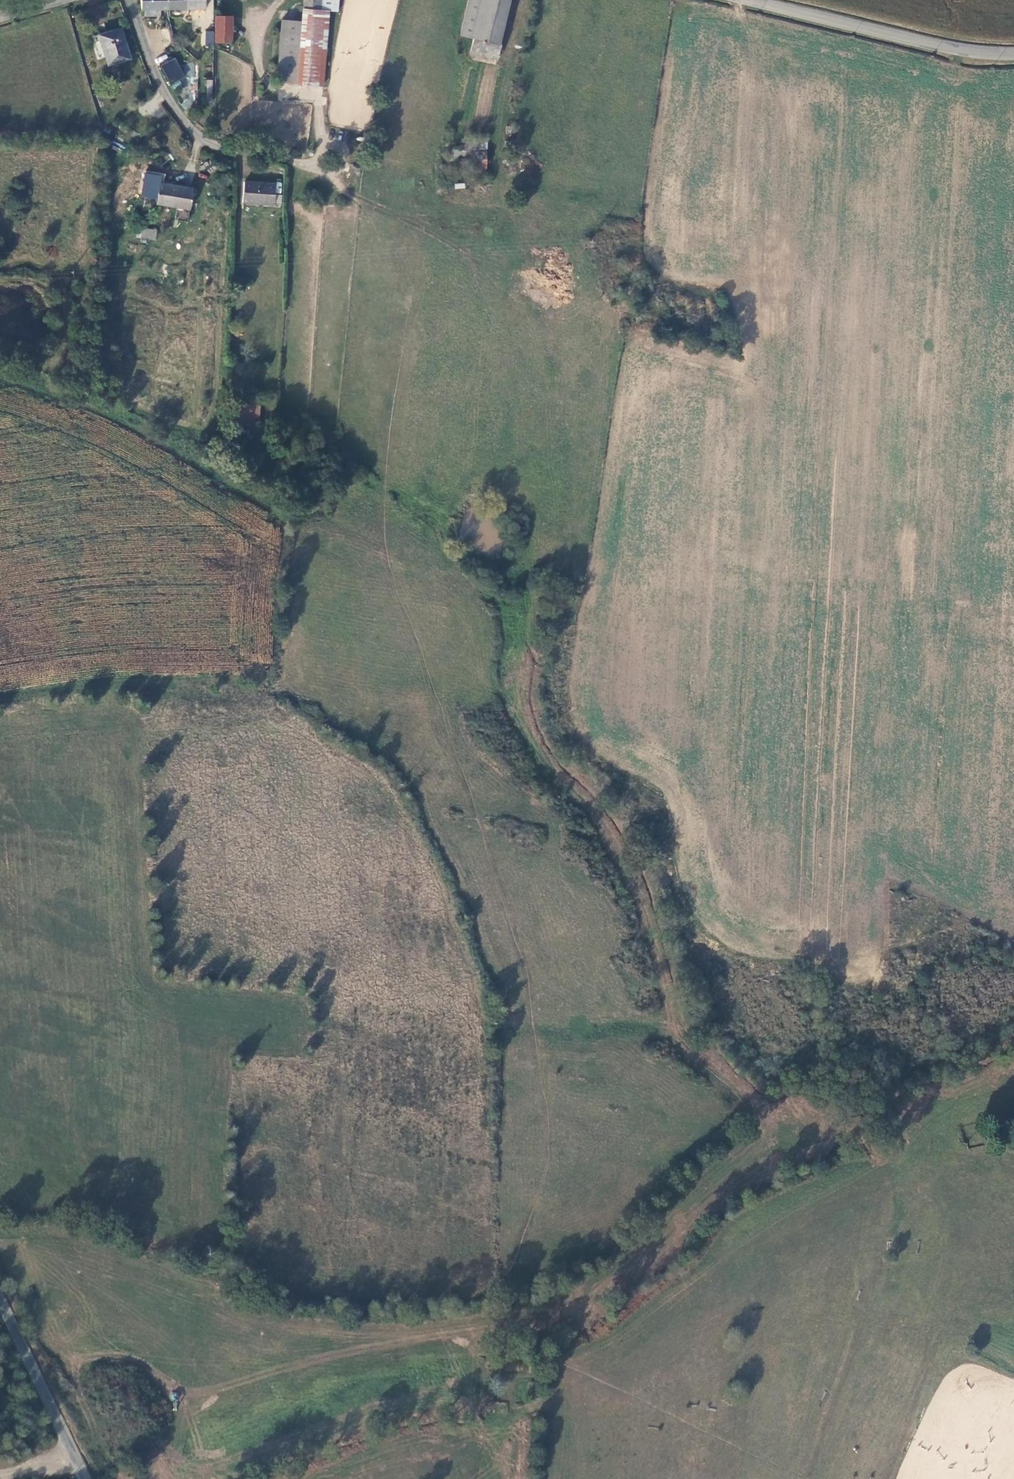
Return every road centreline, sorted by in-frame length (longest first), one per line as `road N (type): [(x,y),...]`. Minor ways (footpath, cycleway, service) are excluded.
road 1 (unclassified): [(128,0),(158,79),(202,142),(311,164),(332,157)]
road 2 (unclassified): [(748,0),(927,44),(1013,54)]
road 3 (unclassified): [(0,1299),(88,1478)]

